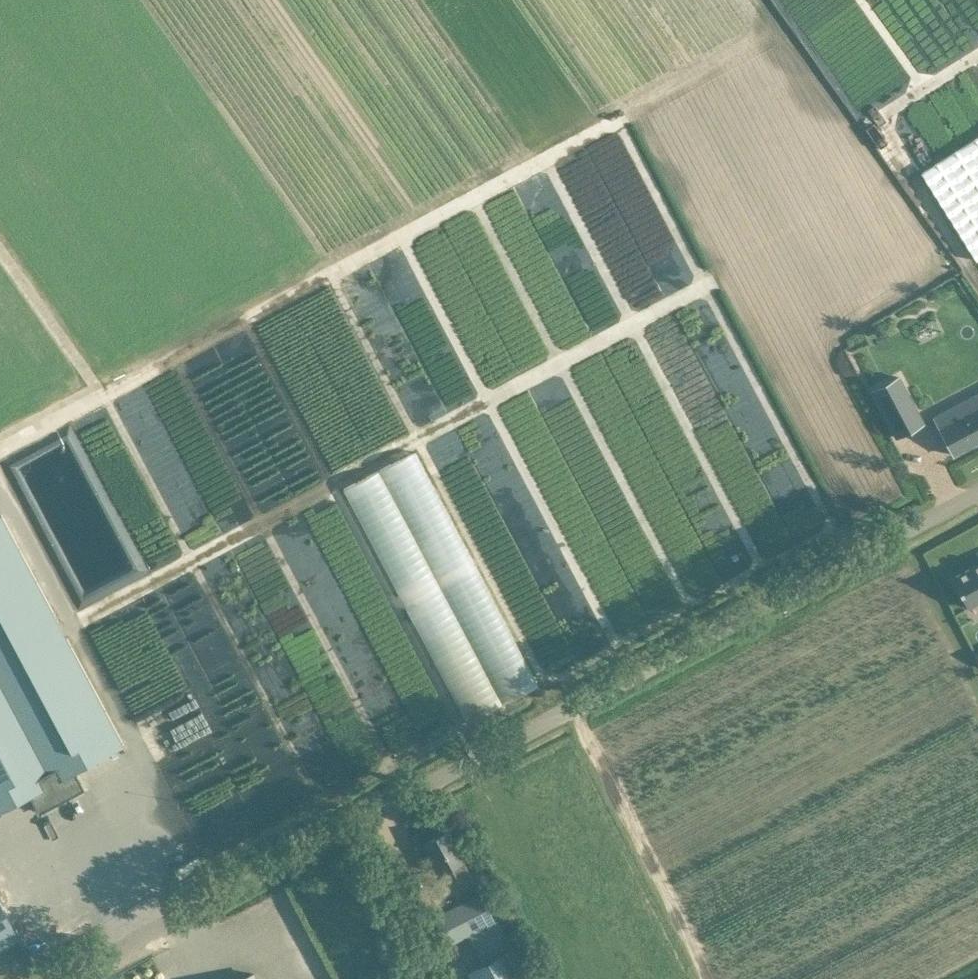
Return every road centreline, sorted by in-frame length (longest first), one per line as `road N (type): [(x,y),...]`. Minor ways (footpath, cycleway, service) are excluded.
road 1 (unclassified): [(61,978),(977,493)]

